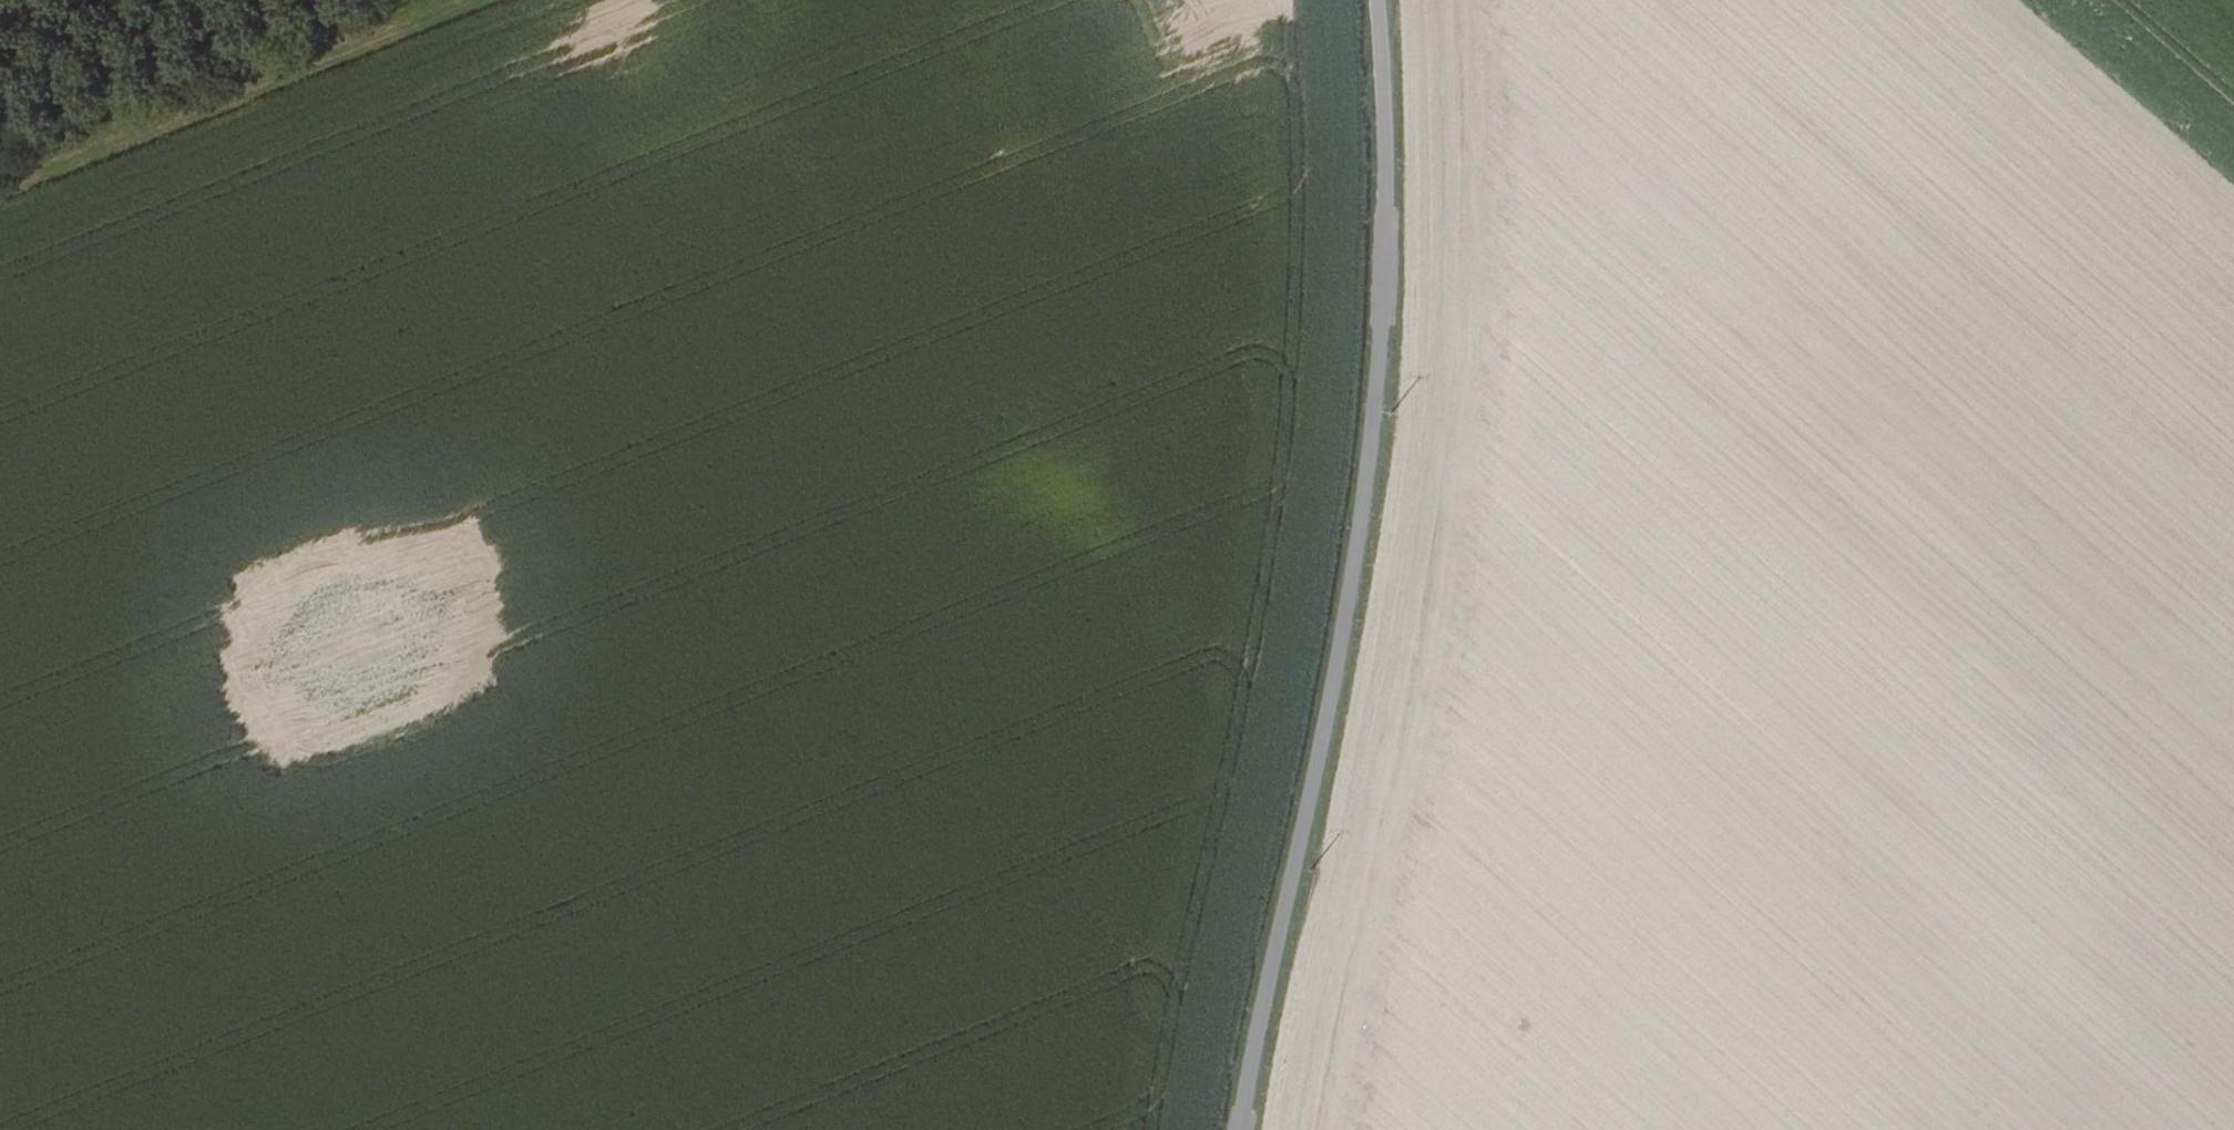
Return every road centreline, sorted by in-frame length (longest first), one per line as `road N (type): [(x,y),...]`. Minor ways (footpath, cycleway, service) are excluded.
road 1 (unclassified): [(1373,0),(1378,338),(1325,724),(1240,1129)]

